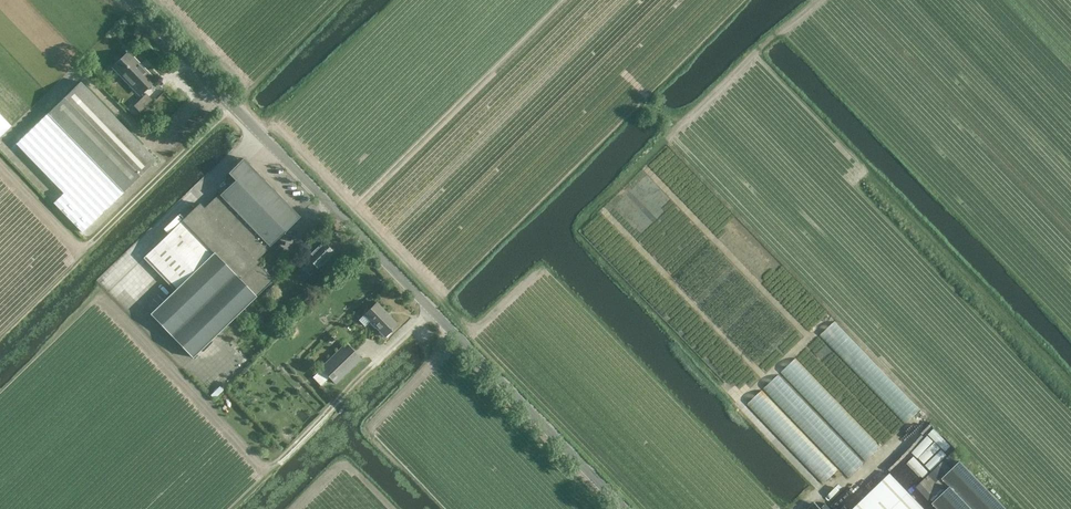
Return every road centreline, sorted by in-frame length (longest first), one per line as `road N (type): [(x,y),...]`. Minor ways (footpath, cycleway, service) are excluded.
road 1 (tertiary): [(623,508),(128,0)]

